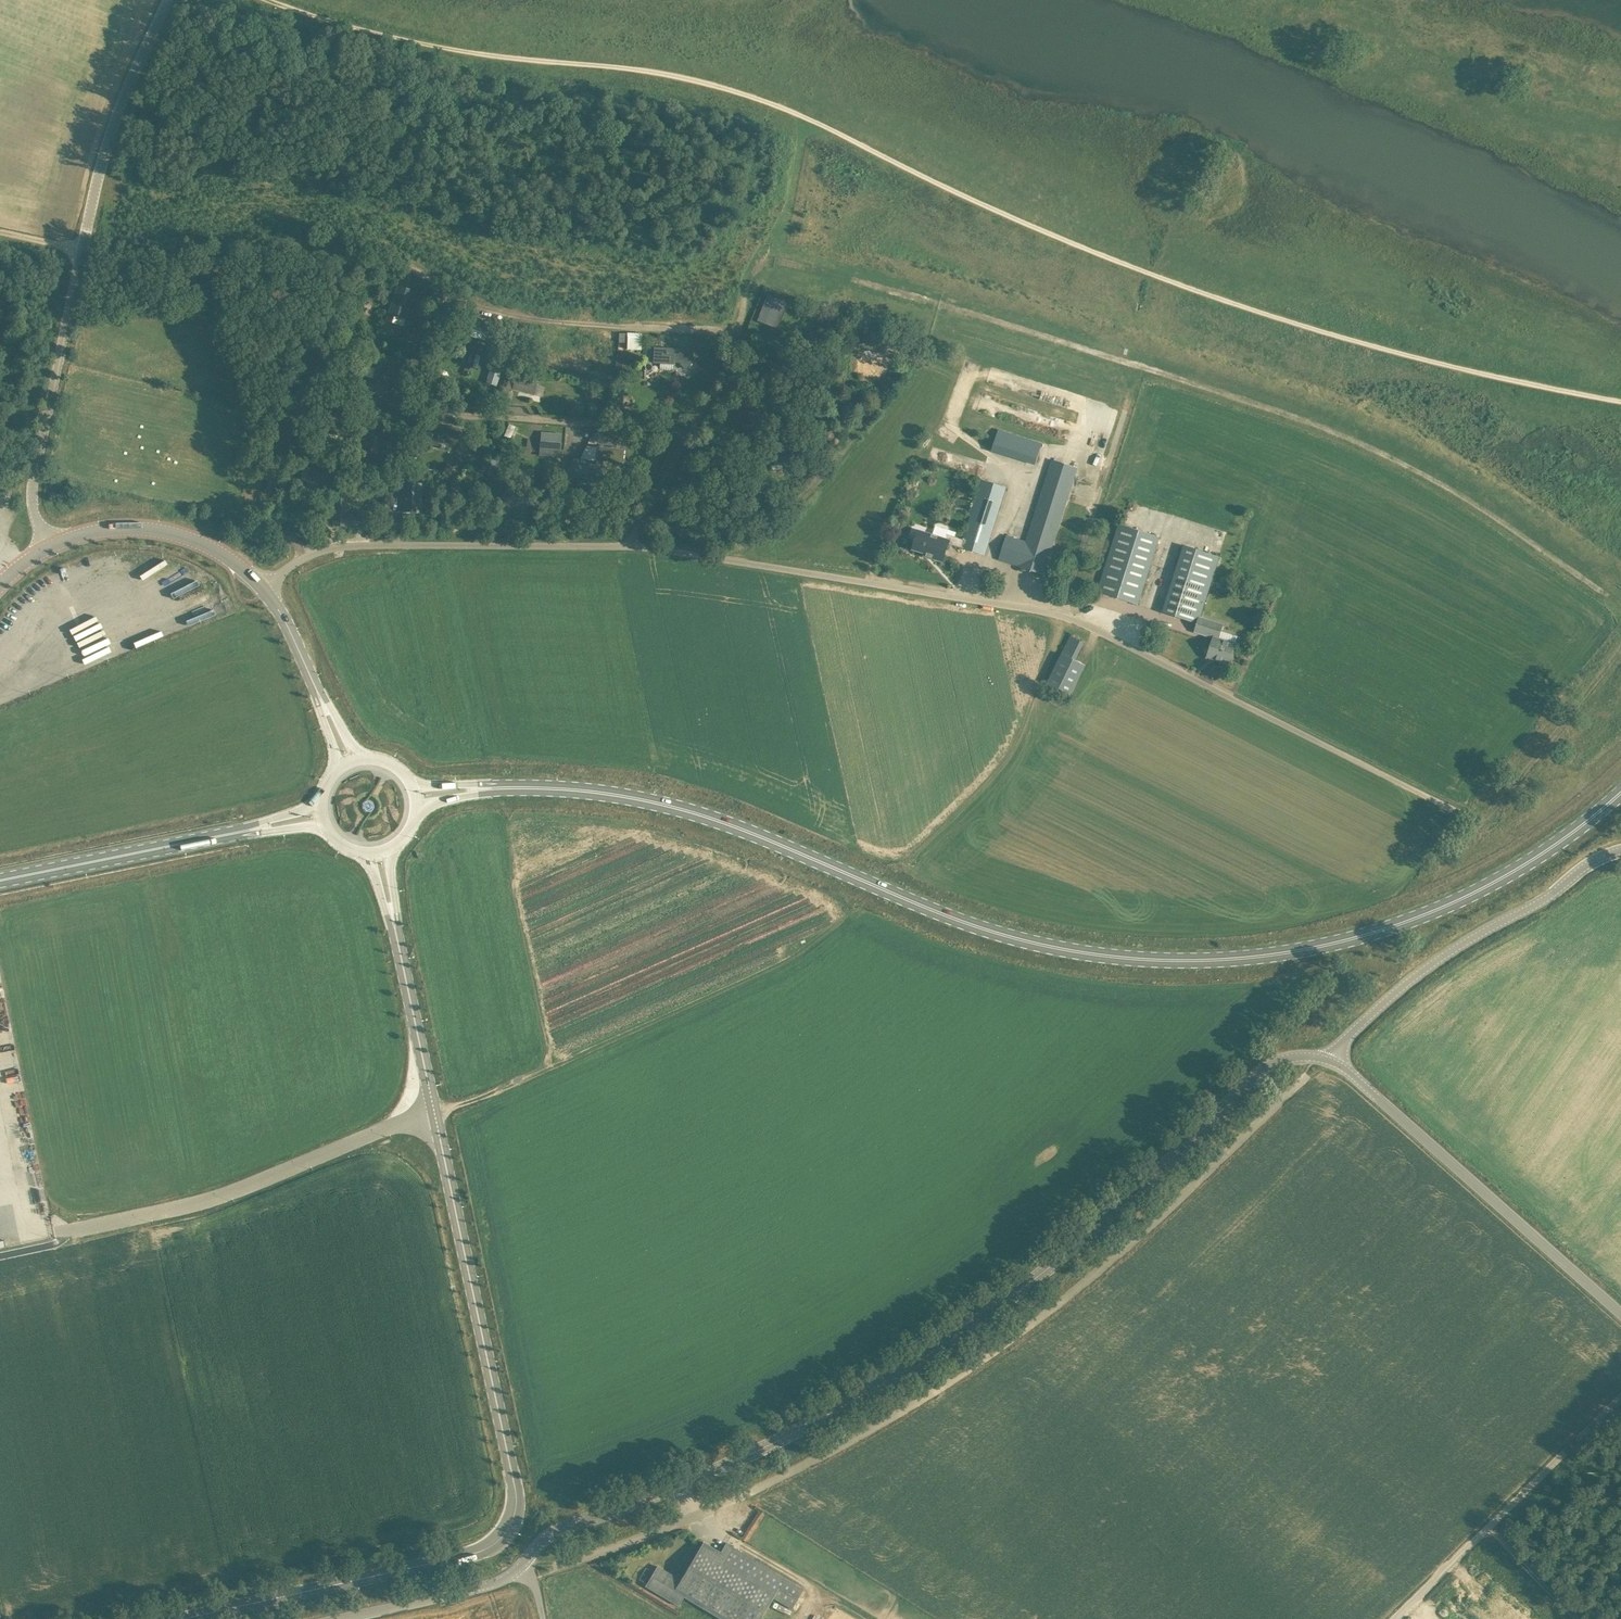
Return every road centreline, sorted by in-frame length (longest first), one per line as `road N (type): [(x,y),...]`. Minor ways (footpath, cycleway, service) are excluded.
road 1 (primary): [(489,788),(659,802),(1031,945),(1194,962),(1312,947),(1422,915),(1539,857),(1620,790)]
road 2 (track): [(1620,606),(1469,503),(1341,434),(952,307),(774,261),(750,280),(737,332)]
road 3 (unclassified): [(521,1566),(553,1533),(720,1467),(883,1381),(1056,1262),(1268,1062),(1329,1057)]
road 4 (unclassified): [(262,588),(307,556),(349,545),(629,545),(1063,615)]
road 5 (unclassified): [(52,545),(33,508),(41,444),(105,148),(169,0)]
road 6 (unclassified): [(1473,818),(1063,615)]
road 7 (track): [(239,405),(304,400),(690,432)]
road 8 (track): [(436,1115),(780,964),(830,931)]
road 9 (secondary): [(434,1106),(517,1495),(511,1527)]
road 10 (unclassified): [(54,1232),(221,1196),(434,1106)]
road 11 (track): [(363,258),(413,268),(485,313),(737,332)]
road 12 (unclassified): [(1620,1312),(1329,1057)]
road 13 (track): [(0,239),(164,264),(267,236),(363,258)]
road 14 (unclassified): [(1329,1057),(1434,963),(1620,851)]
road 15 (secondary): [(169,1618),(479,1550),(511,1527)]
road 16 (track): [(237,563),(363,258)]
road 17 (unclassified): [(1389,1618),(1620,1397)]
road 18 (track): [(924,842),(1018,748),(1063,615)]
road 19 (primary): [(235,834),(0,880)]
road 20 (track): [(737,332),(629,545)]
road 21 (unclassified): [(262,588),(204,542),(166,531),(102,530),(52,545)]
road 22 (track): [(1473,818),(1496,809),(1620,650)]
road 23 (track): [(866,420),(808,491),(728,559)]
road 24 (secondary): [(391,915),(434,1106)]
road 25 (unclassified): [(337,1618),(496,1581),(521,1566)]
road 26 (track): [(1582,1618),(1486,1525)]
road 27 (unclassified): [(321,701),(262,588)]

